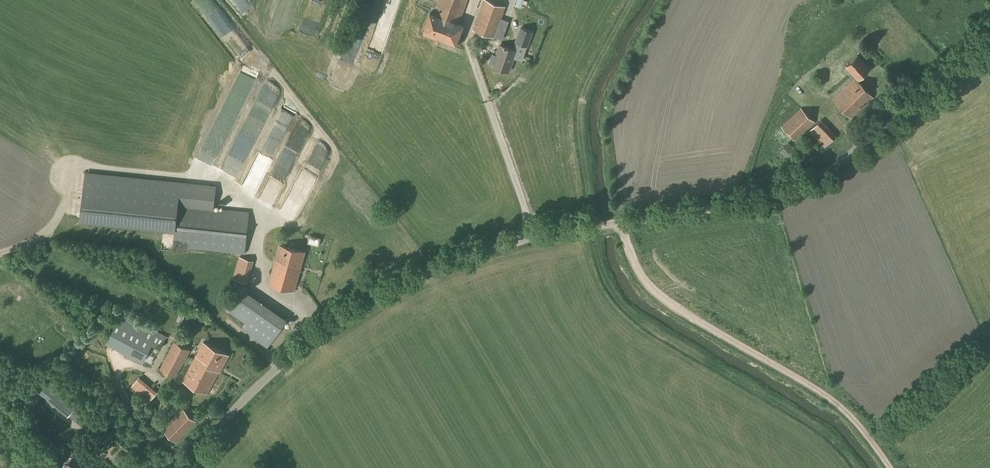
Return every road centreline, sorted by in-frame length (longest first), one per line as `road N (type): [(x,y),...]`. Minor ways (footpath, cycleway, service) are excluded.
road 1 (unclassified): [(178,467),(274,370),(376,297),(440,266),(533,237),(723,207),(794,187),(842,160),(989,40)]
road 2 (track): [(892,467),(834,402),(653,293),(637,275),(621,222)]

